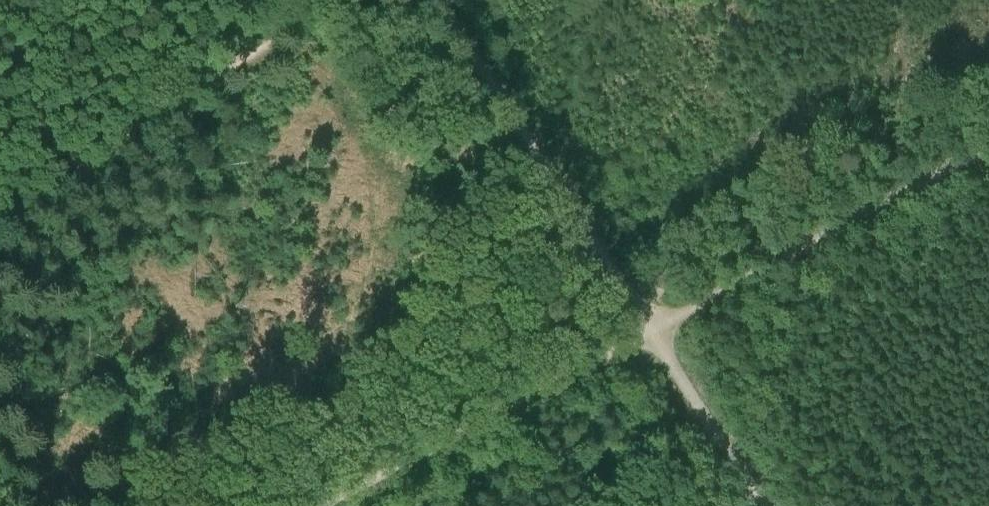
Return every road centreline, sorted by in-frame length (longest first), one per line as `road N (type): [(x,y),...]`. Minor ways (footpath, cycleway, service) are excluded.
road 1 (track): [(331,0),(0,234)]
road 2 (track): [(439,0),(650,331)]
road 3 (track): [(650,331),(988,136)]
road 4 (track): [(328,505),(650,331)]
road 5 (track): [(767,505),(650,331)]

